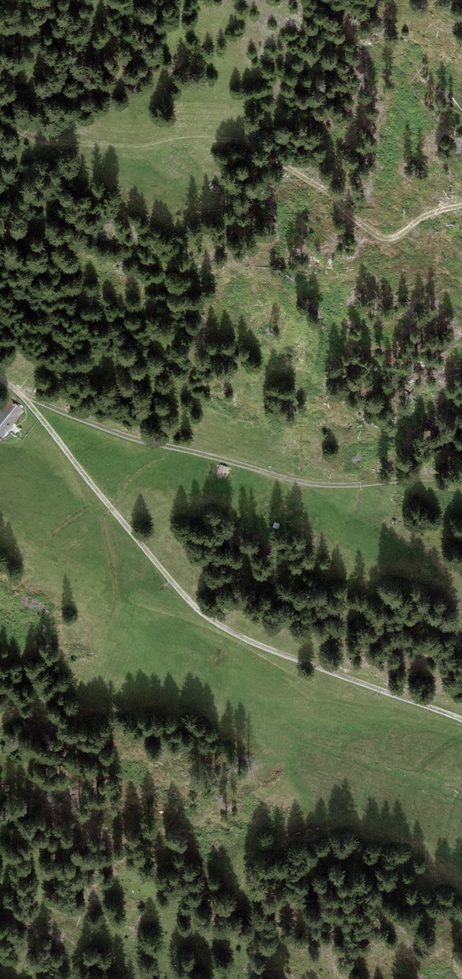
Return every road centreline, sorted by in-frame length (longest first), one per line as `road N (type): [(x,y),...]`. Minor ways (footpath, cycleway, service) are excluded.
road 1 (track): [(461,720),(206,621),(17,392)]
road 2 (track): [(0,121),(117,151),(461,125)]
road 3 (track): [(17,392),(98,425),(313,485),(461,479)]

